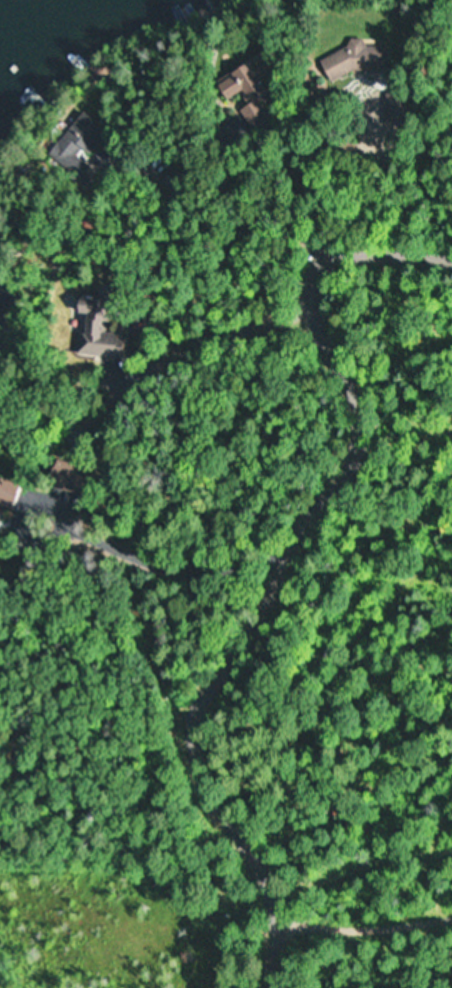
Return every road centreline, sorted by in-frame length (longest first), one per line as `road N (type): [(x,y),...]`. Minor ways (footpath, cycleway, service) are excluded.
road 1 (residential): [(263,987),(265,893),(250,853),(189,780),(167,714),(96,432),(104,400),(183,349),(268,311),(315,270),(382,247),(451,255)]
road 2 (residential): [(268,934),(326,936),(451,920)]

